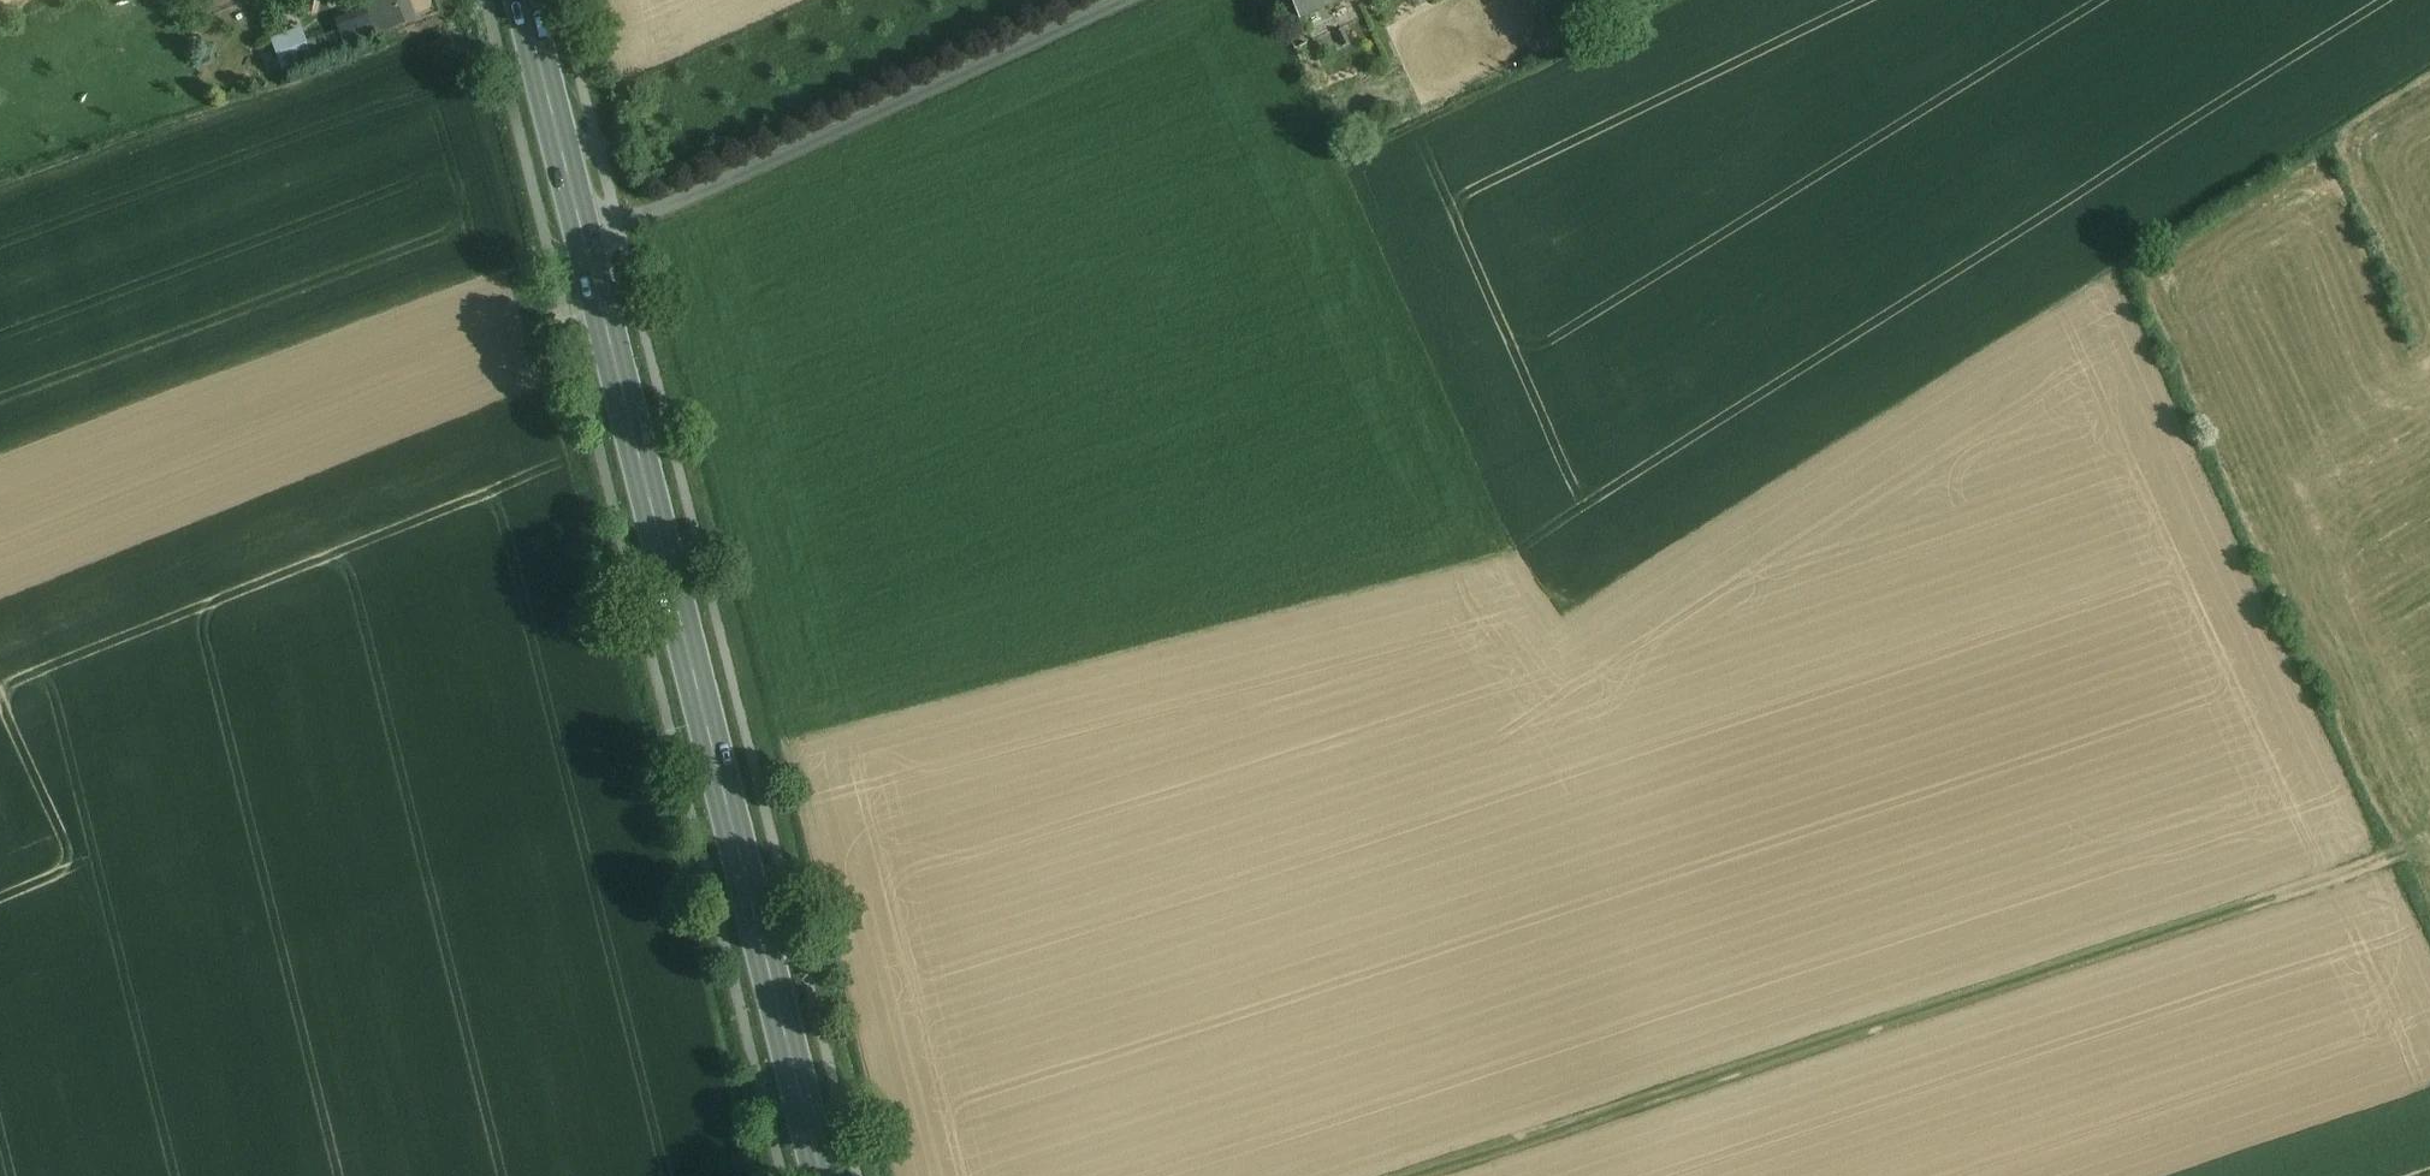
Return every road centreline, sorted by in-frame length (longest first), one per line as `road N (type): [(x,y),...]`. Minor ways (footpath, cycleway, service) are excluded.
road 1 (primary): [(819,1175),(526,0)]
road 2 (track): [(1400,1175),(2409,853)]

